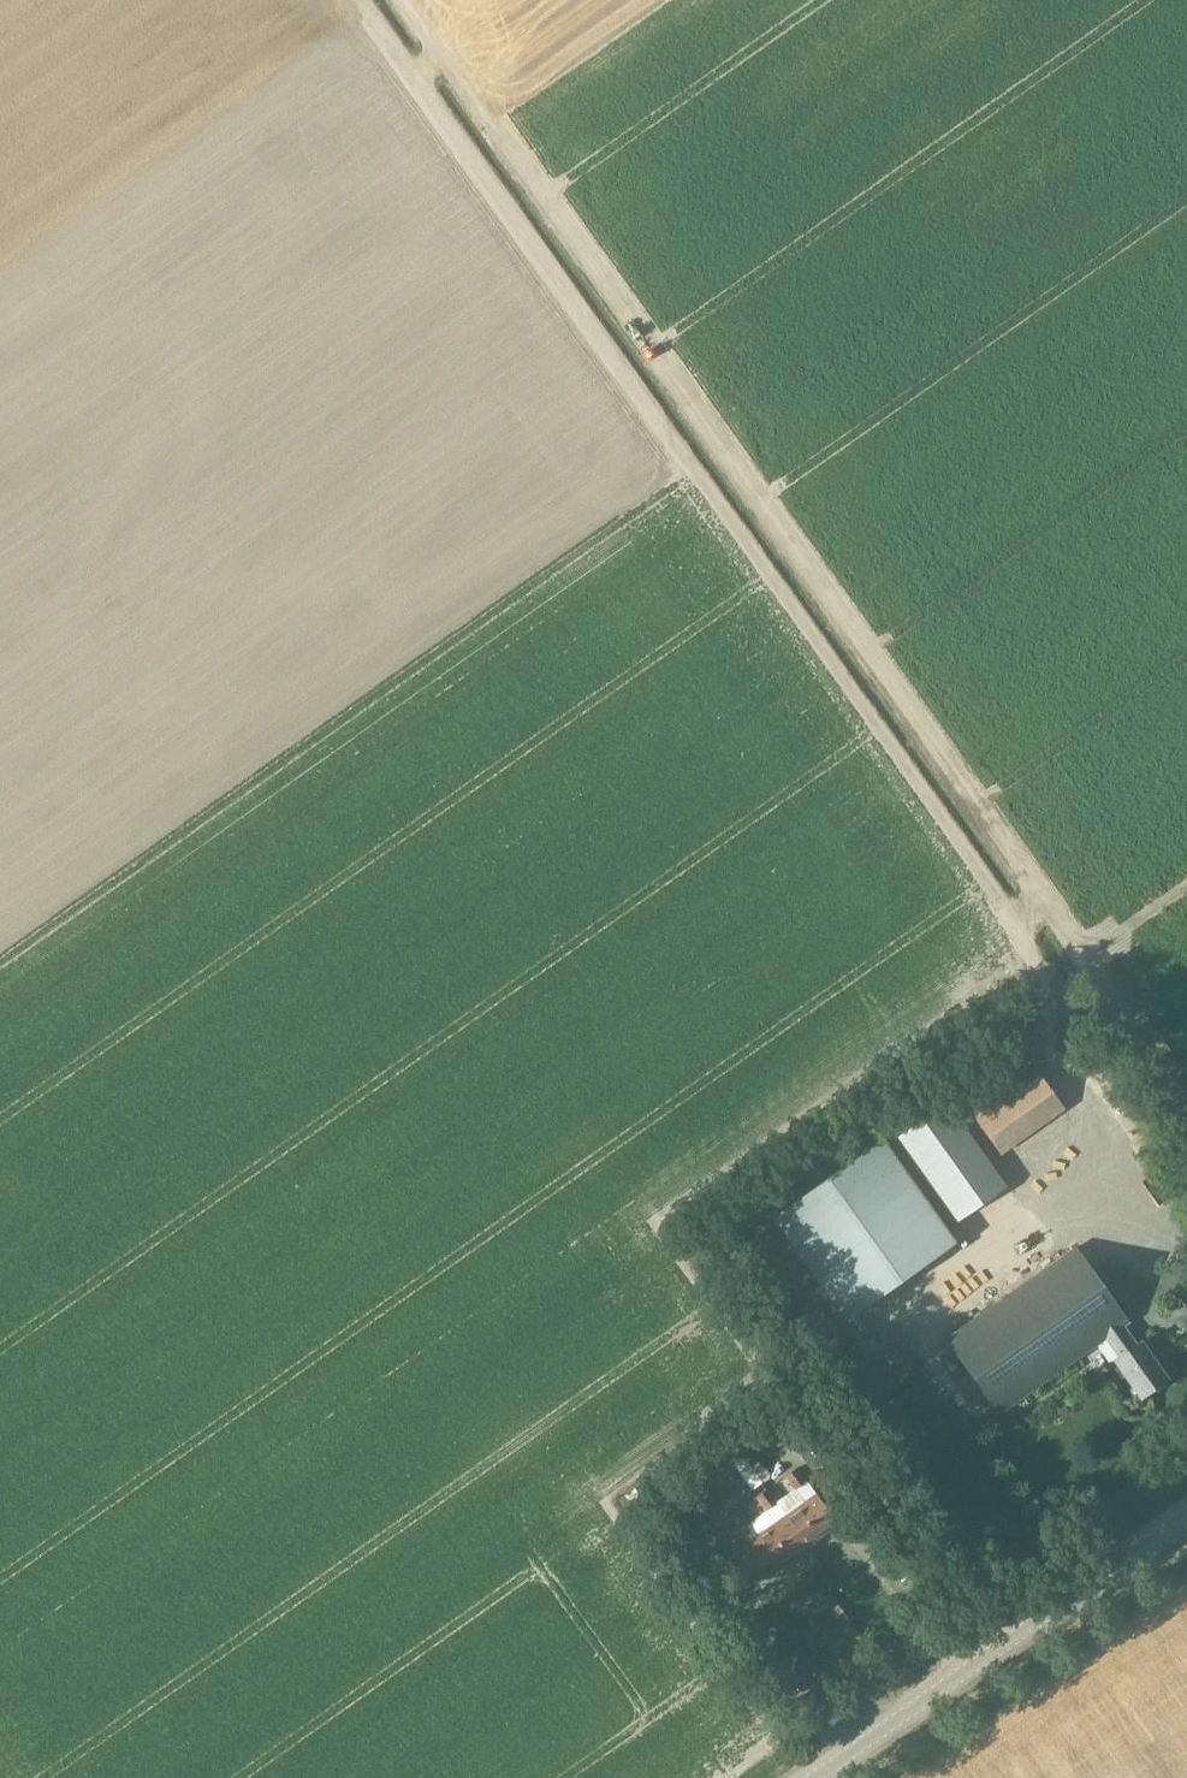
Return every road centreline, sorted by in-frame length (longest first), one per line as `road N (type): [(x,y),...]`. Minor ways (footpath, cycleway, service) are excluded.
road 1 (unclassified): [(816,1777),(1186,1516)]

